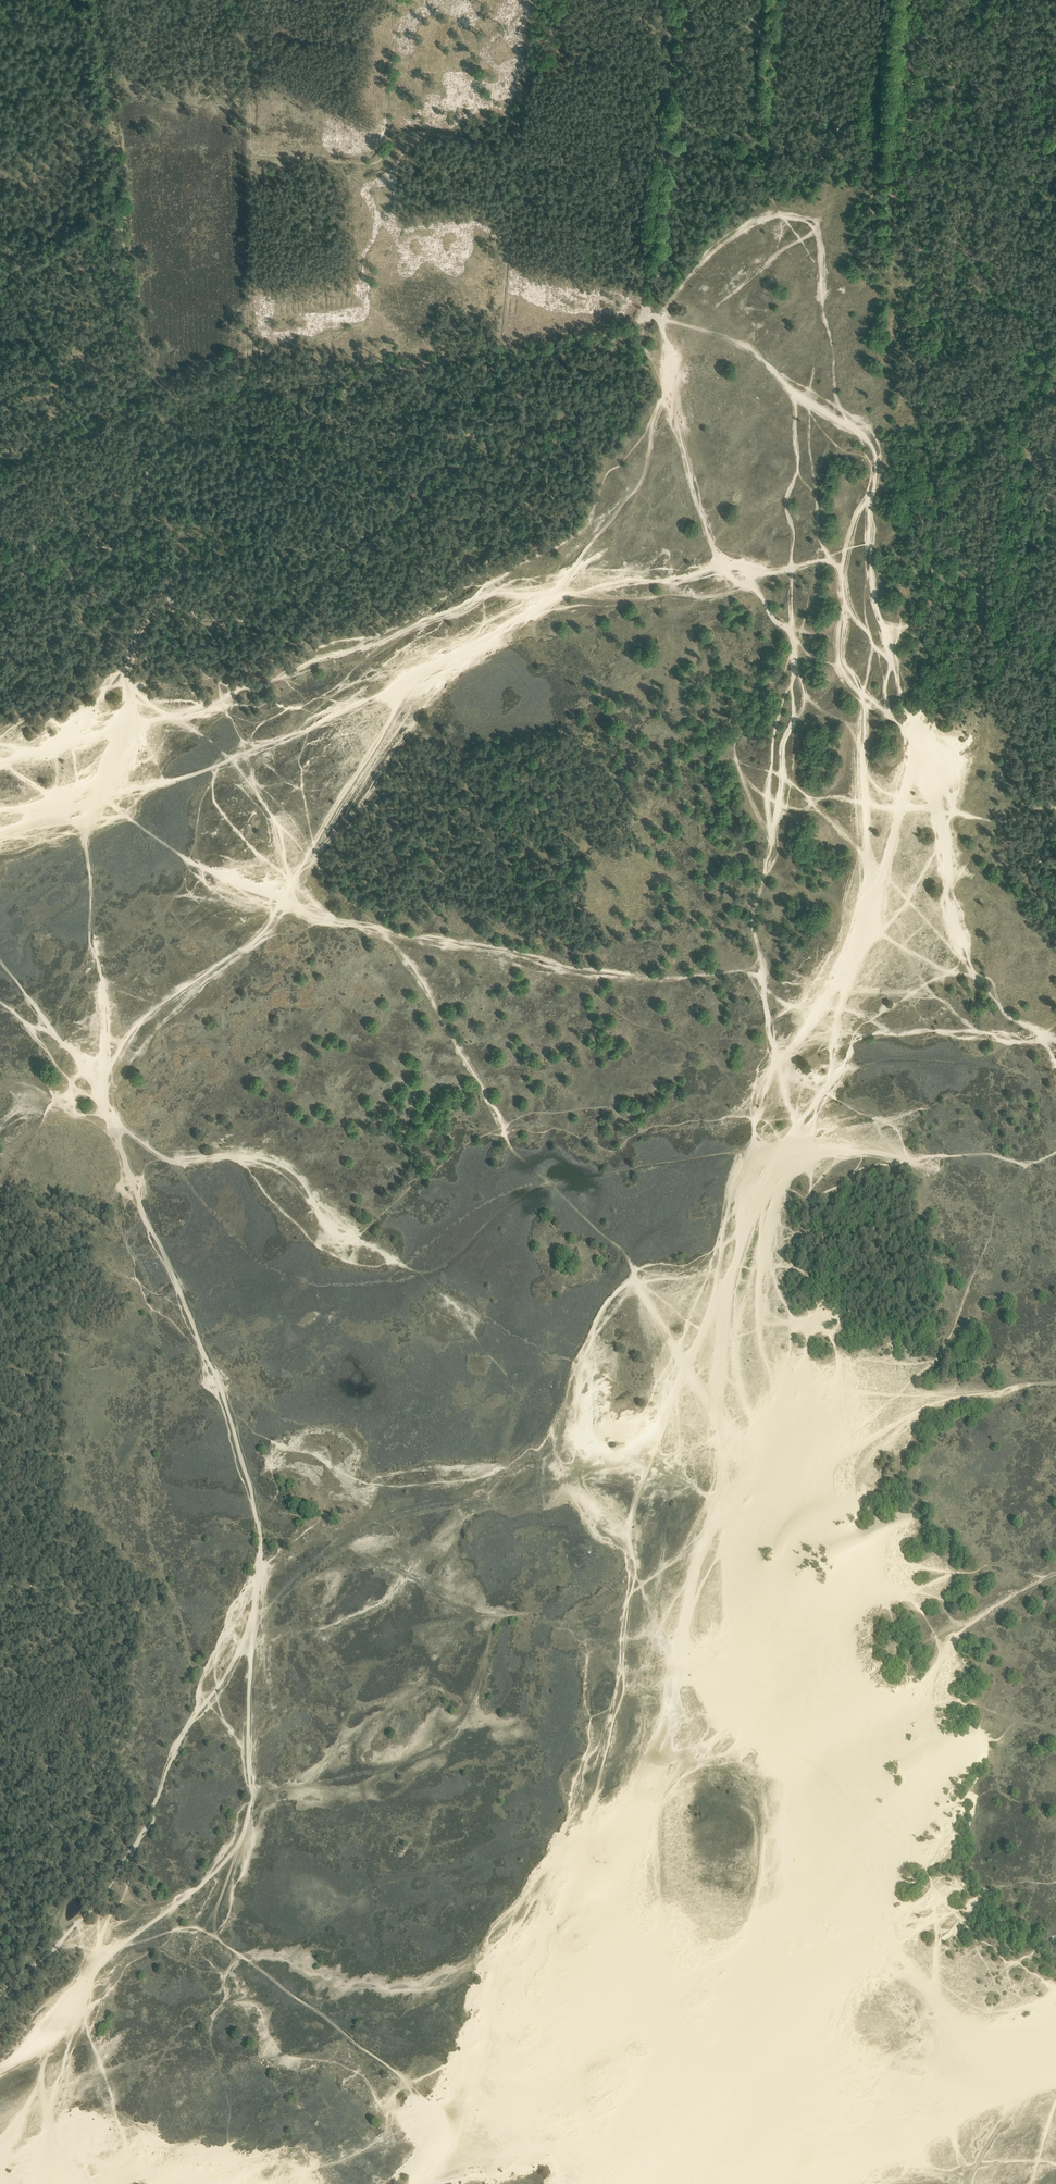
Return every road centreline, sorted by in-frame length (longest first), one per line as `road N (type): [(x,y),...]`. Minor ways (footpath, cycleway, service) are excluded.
road 1 (track): [(0,2151),(52,2073),(95,1963),(228,1859),(249,1824),(260,1538),(249,1479),(108,1106)]
road 2 (track): [(680,0),(660,149)]

